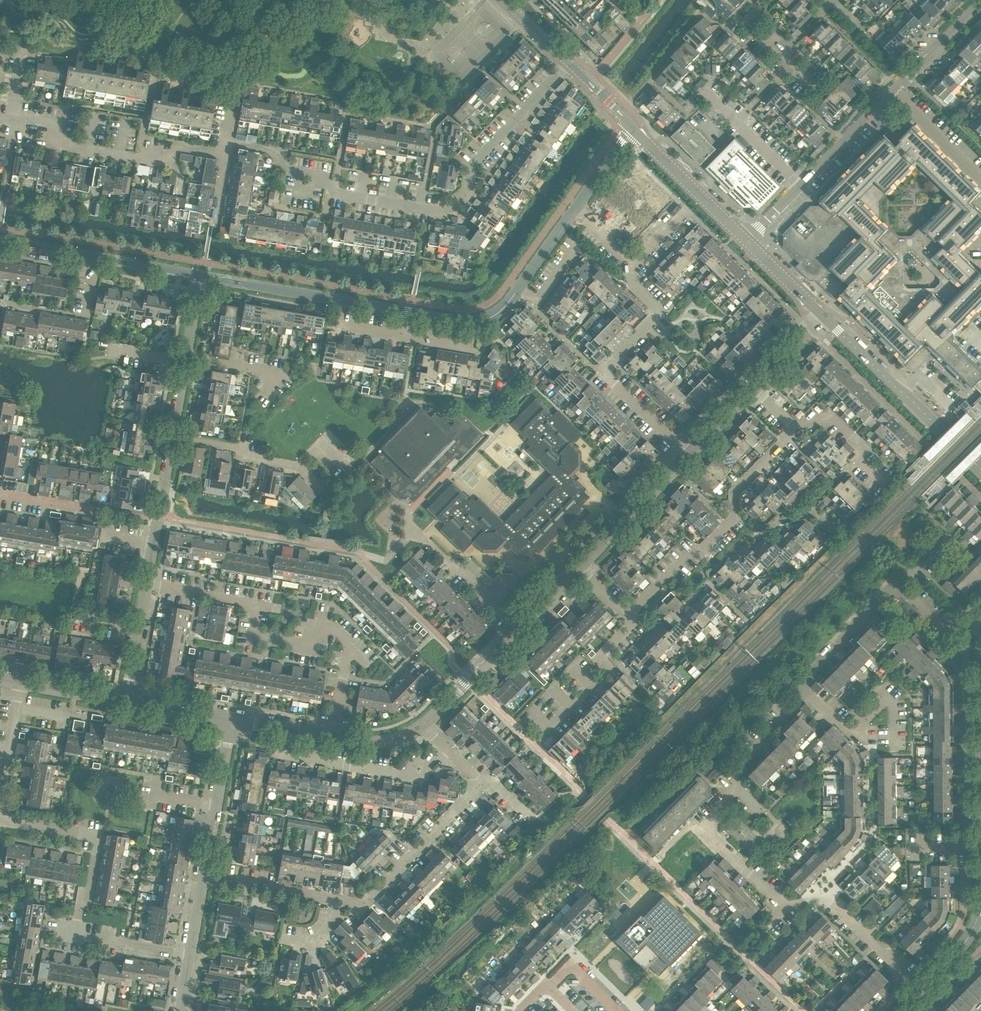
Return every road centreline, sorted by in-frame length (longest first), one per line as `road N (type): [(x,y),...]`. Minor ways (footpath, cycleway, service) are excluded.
road 1 (residential): [(472,168),(454,210),(283,181),(288,154),(228,143)]
road 2 (residential): [(688,455),(601,371),(663,309),(635,284),(632,262)]
road 3 (residential): [(226,153),(187,146),(185,159),(139,159),(58,143),(62,124),(0,124)]
road 4 (residential): [(351,642),(322,624),(310,642),(251,638),(257,604),(148,584)]
road 5 (residential): [(275,888),(367,906),(480,784)]
road 6 (residential): [(796,431),(735,495),(726,523),(630,615)]
road 7 (tertiary): [(980,467),(825,319)]
road 8 (tertiary): [(199,276),(408,314)]
road 9 (tertiary): [(0,242),(199,276)]
road 10 (residential): [(284,727),(286,753),(406,774),(424,773),(450,752)]
road 11 (residential): [(82,938),(98,842),(0,826)]
road 12 (residential): [(321,489),(299,467),(172,435)]
road 13 (residential): [(784,905),(705,830),(737,788)]
road 14 (residential): [(541,740),(605,673),(600,658),(630,615)]
road 15 (tertiary): [(746,241),(634,129)]
road 16 (residential): [(205,875),(232,720)]
road 17 (residential): [(578,566),(688,455)]
road 18 (residential): [(414,532),(519,626)]
road 19 (residential): [(472,168),(568,65)]
road 20 (residential): [(424,722),(519,626)]
road 21 (residential): [(803,681),(898,587)]
road 22 (residential): [(737,788),(733,775),(797,705),(803,681)]
road 23 (residential): [(801,185),(896,92)]
road 24 (residential): [(926,985),(827,897)]
road 25 (residential): [(884,482),(830,415),(813,415),(796,431)]
road 26 (tertiary): [(408,314),(482,321),(520,286)]
road 27 (residential): [(896,92),(980,3)]

